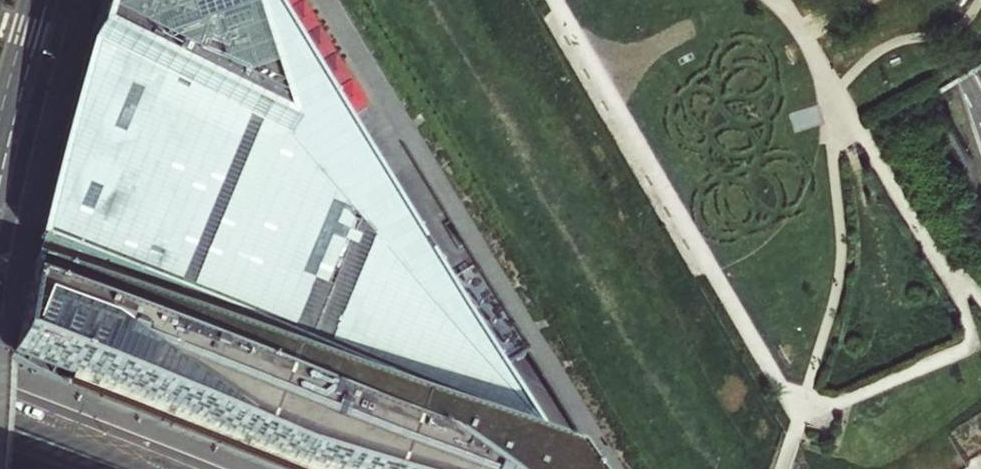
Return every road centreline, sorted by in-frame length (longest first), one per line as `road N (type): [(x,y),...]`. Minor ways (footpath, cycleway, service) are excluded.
road 1 (residential): [(139,468),(0,413)]
road 2 (primary): [(0,123),(37,0)]

